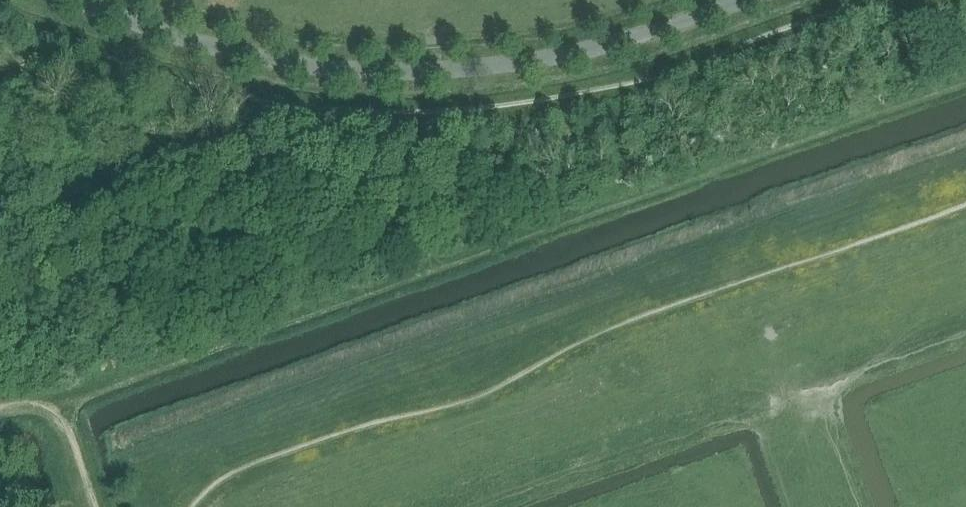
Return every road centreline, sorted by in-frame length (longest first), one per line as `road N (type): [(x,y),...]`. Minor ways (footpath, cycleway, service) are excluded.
road 1 (unclassified): [(77,0),(249,55),(388,74),(559,58),(744,0)]

